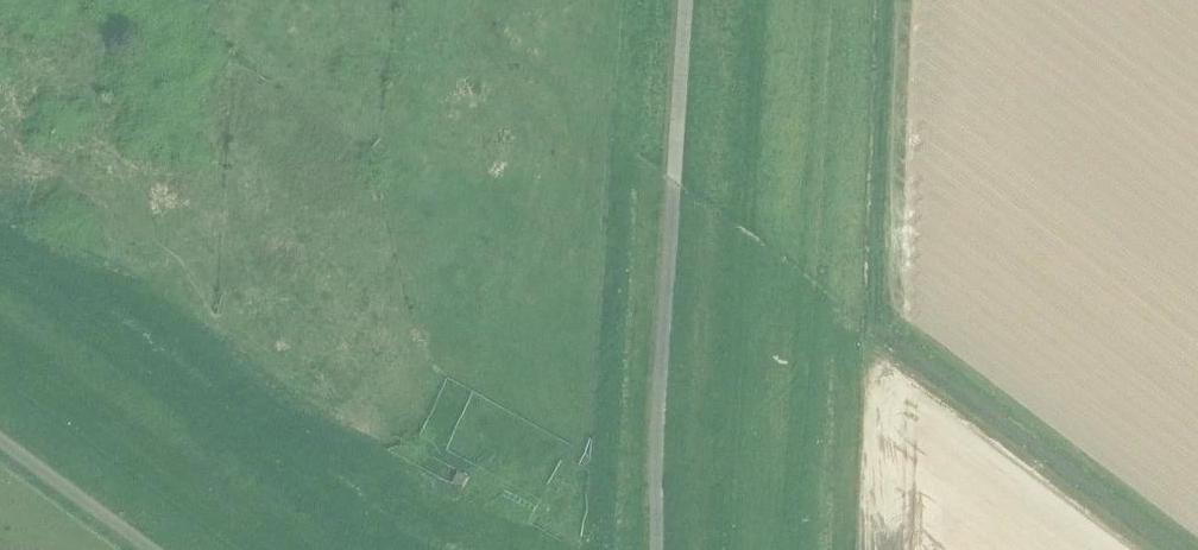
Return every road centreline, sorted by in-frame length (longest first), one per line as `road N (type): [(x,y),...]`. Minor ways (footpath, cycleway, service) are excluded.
road 1 (track): [(825,0),(798,549)]
road 2 (unclassified): [(152,549),(0,440)]

